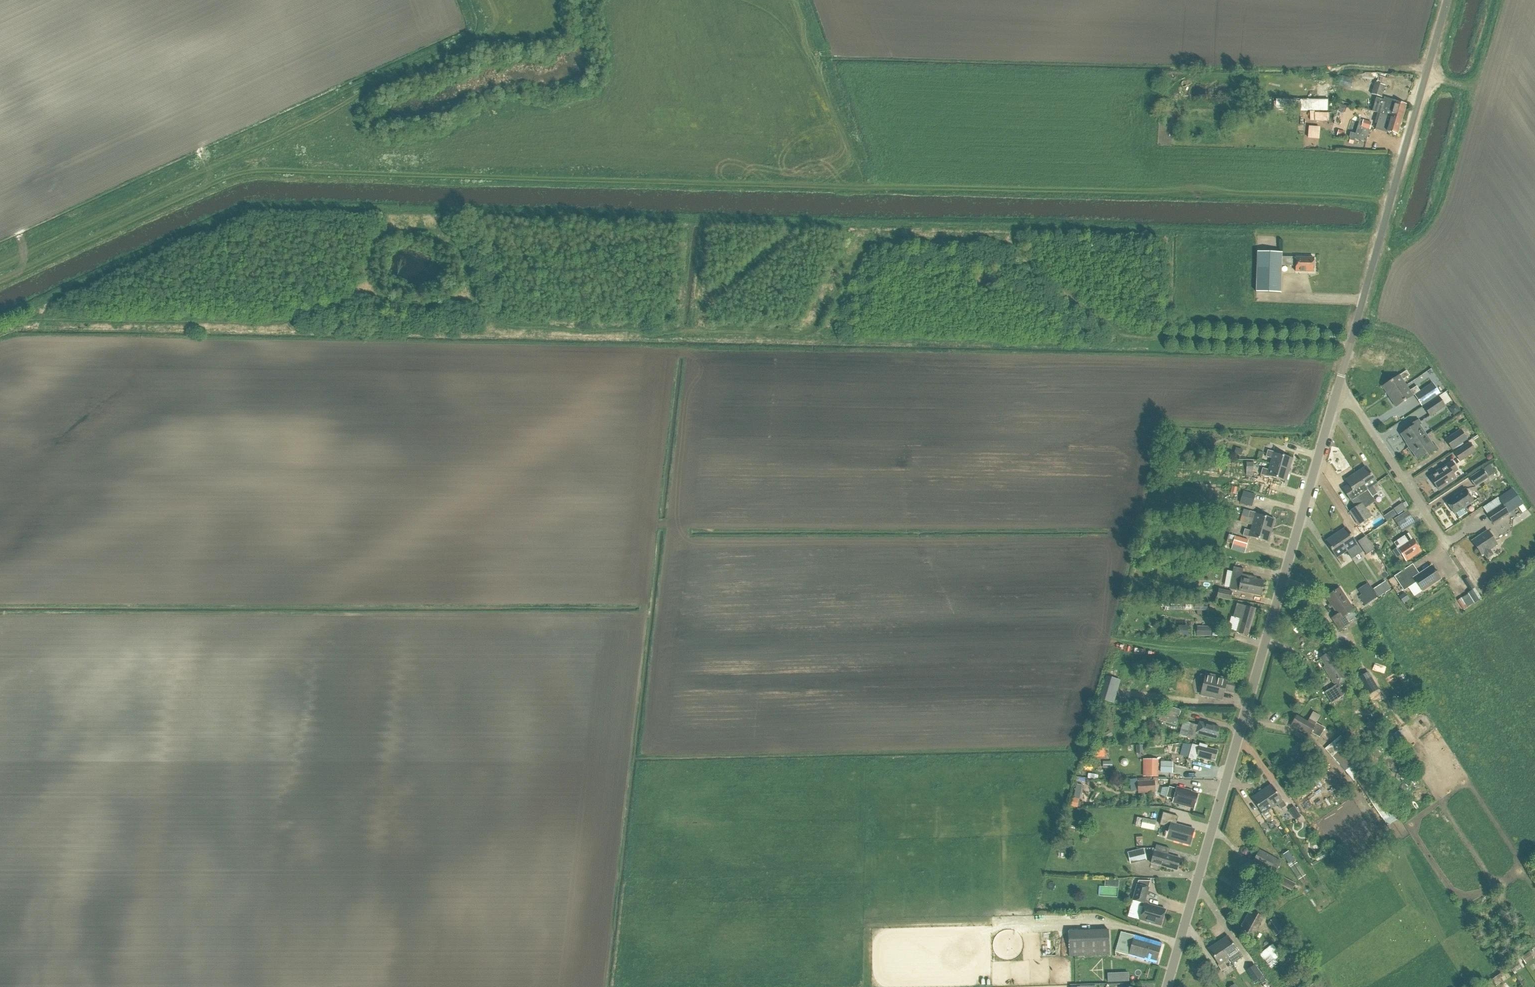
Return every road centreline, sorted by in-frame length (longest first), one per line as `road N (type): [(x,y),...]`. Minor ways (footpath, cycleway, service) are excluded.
road 1 (unclassified): [(1166,986),(1336,395)]
road 2 (unclassified): [(1336,395),(1447,0)]
road 3 (residential): [(1445,542),(1352,401),(1336,395)]

